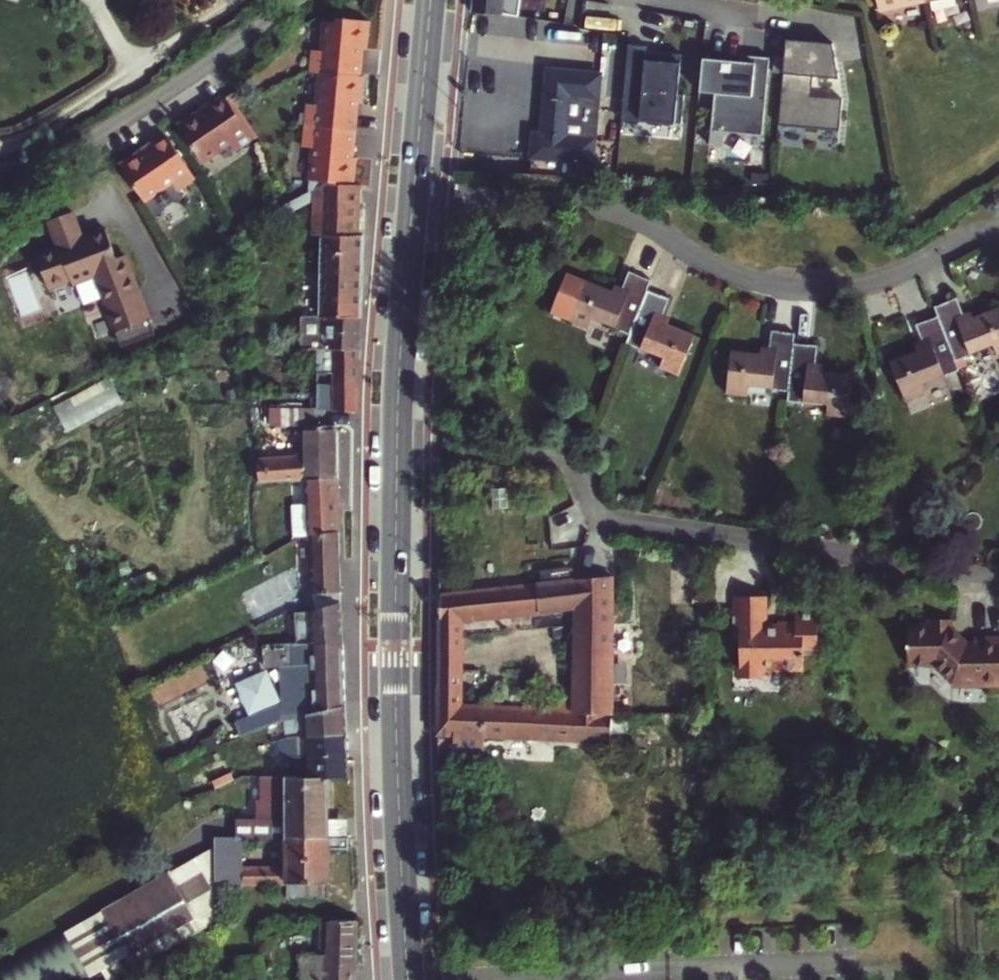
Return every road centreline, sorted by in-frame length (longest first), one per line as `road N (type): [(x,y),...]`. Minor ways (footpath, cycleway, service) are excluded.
road 1 (residential): [(397,441),(565,462),(609,520),(998,577)]
road 2 (residential): [(413,195),(600,208),(724,270),(787,287),(885,277),(977,235),(998,233)]
road 3 (residential): [(847,960),(504,979)]
road 4 (primary): [(397,441),(397,747)]
road 5 (residential): [(246,0),(155,62),(0,148)]
road 6 (primary): [(413,195),(397,441)]
road 7 (primary): [(408,979),(397,747)]
road 8 (primary): [(430,0),(413,195)]

